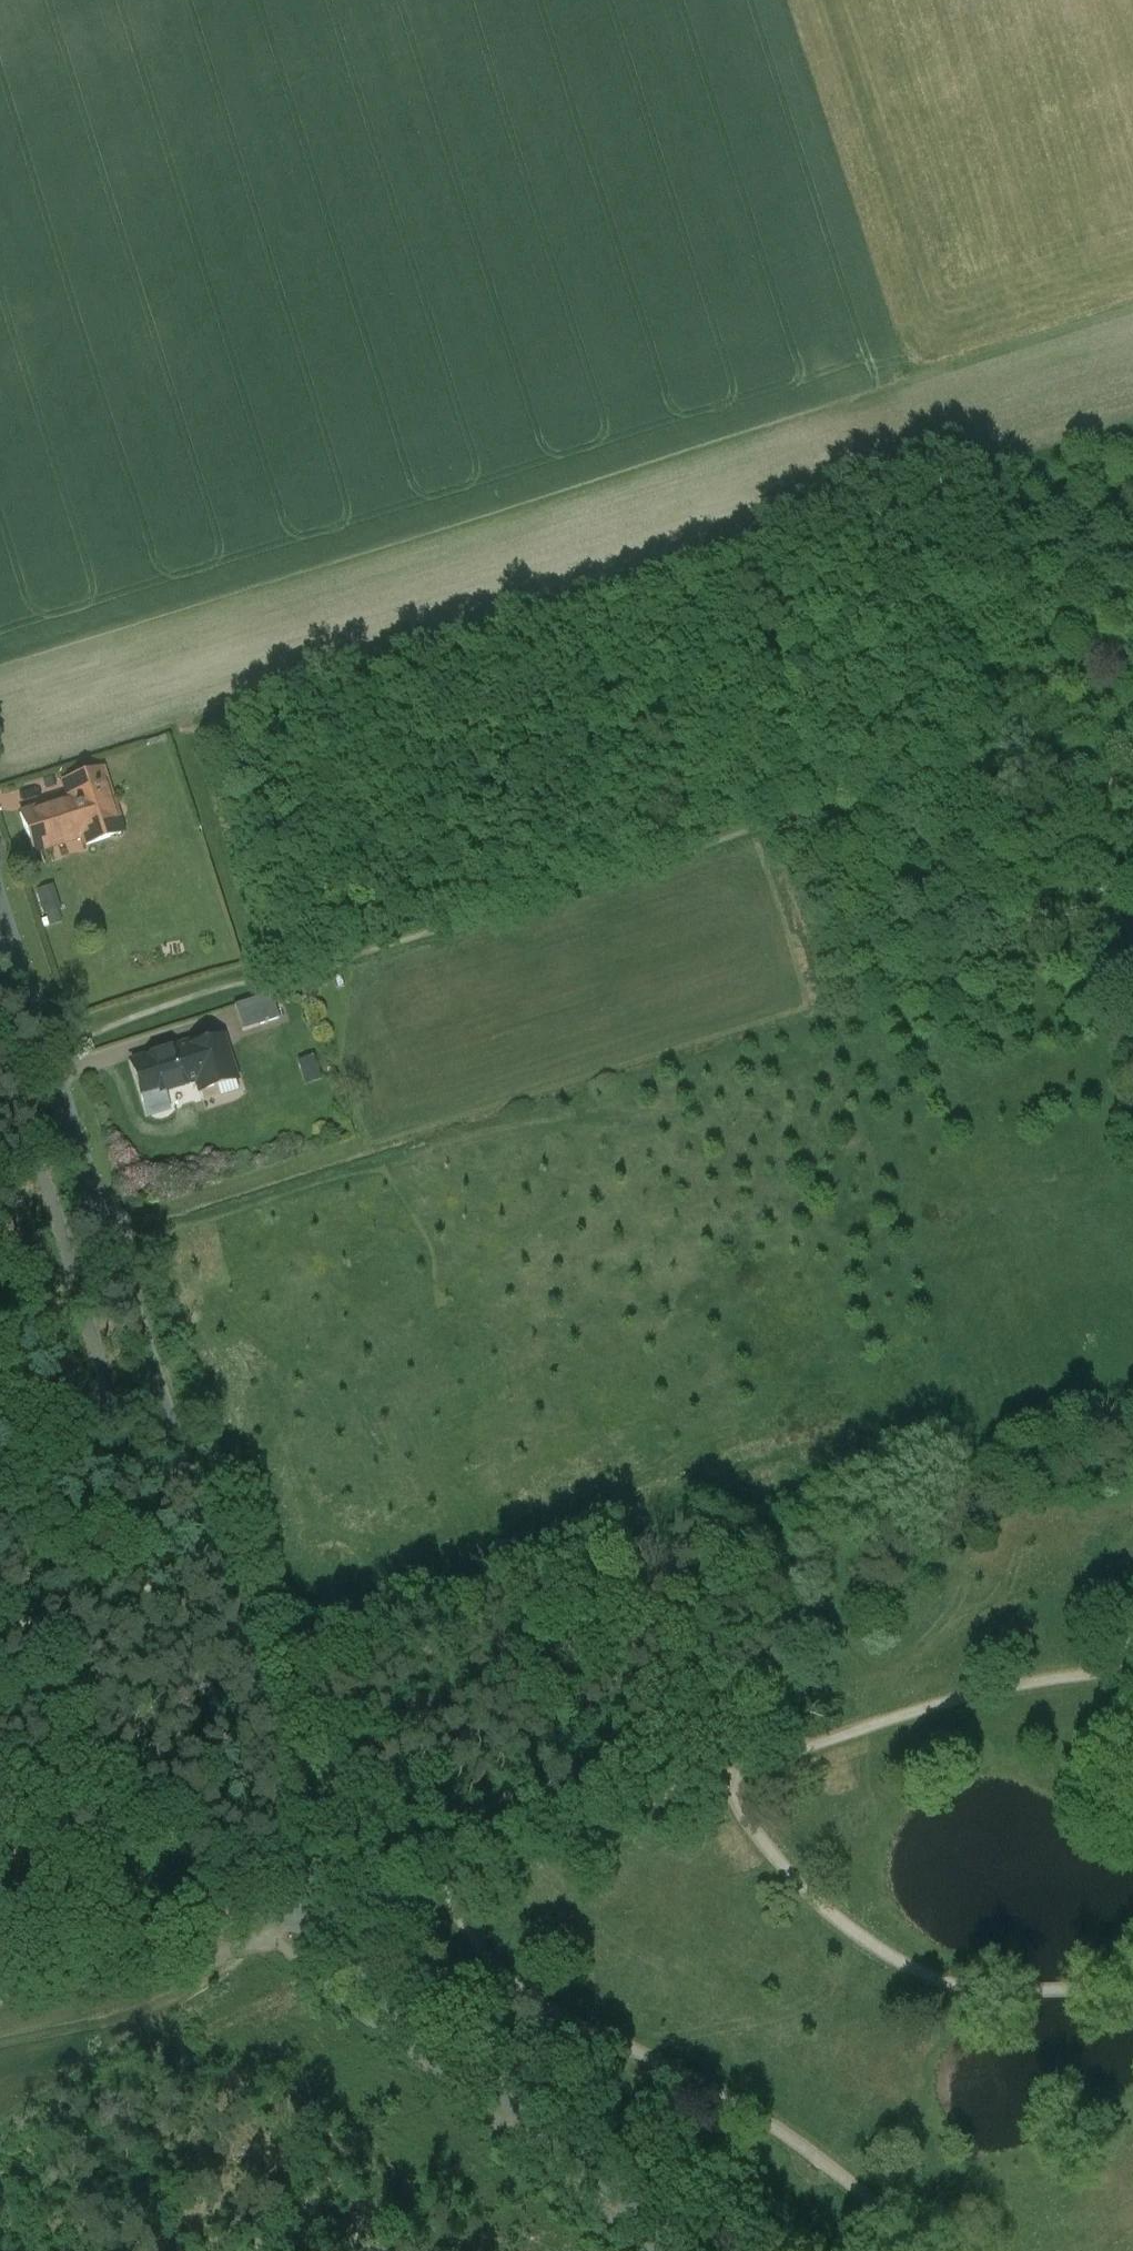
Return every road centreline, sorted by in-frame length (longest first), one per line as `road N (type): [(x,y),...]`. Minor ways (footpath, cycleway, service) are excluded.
road 1 (unclassified): [(315,1906),(0,920)]
road 2 (tertiary): [(691,2250),(459,2057),(325,1929),(315,1906)]
road 3 (tertiary): [(315,1906),(0,1972)]

